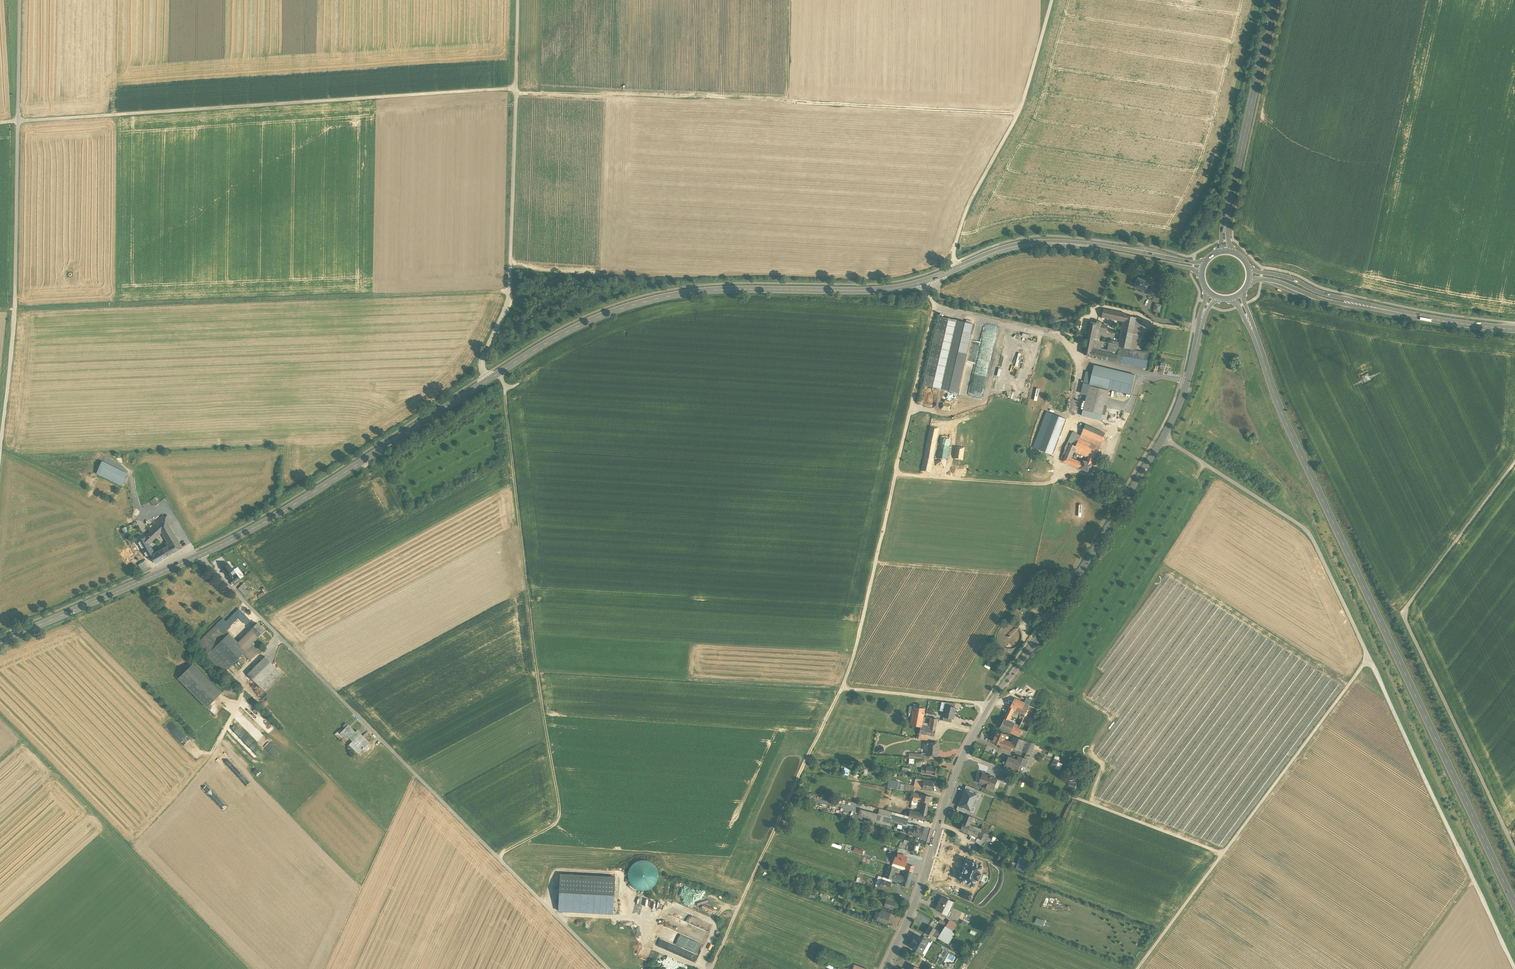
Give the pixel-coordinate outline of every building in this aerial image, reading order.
[(1152,283),(1138,278),(1137,280),(1136,280),(1134,285),(1135,285),(1135,287),(1149,292),(1149,291),(1151,292),(1153,288),(1151,288),(1152,283)] [(1125,314),(1104,309),(1102,315),(1124,320),(1125,314)] [(1136,318),(1126,315),(1126,314),(1125,314),(1124,320),(1124,324),(1134,326),(1136,318)] [(938,316),(922,385),(941,389),(957,321),(943,317),(938,316)] [(1101,322),(1095,321),(1095,323),(1091,322),(1088,337),(1094,338),(1095,330),(1099,331),(1101,324),(1101,322)] [(1108,326),(1101,324),(1099,331),(1101,331),(1106,332),(1108,326)] [(1124,324),(1122,329),(1122,332),(1133,334),(1134,326),(1124,324)] [(984,327),(982,338),(972,336),(970,350),(977,352),(976,362),(980,363),(980,364),(989,366),(996,329),(984,327)] [(1133,334),(1122,332),(1121,335),(1120,343),(1119,345),(1119,347),(1144,352),(1146,344),(1140,343),(1142,336),(1133,334)] [(1088,337),(1084,355),(1090,356),(1092,344),(1093,340),(1094,338),(1088,337)] [(1112,344),(1109,343),(1107,353),(1118,356),(1119,347),(1119,345),(1112,344)] [(1144,352),(1119,347),(1118,356),(1117,362),(1146,368),(1149,352),(1144,352)] [(1107,353),(1099,351),(1091,349),(1090,356),(1104,359),(1117,362),(1118,356),(1107,353)] [(1009,361),(1001,359),(995,381),(1002,383),(1009,361)] [(1135,375),(1094,365),(1089,384),(1130,394),(1135,375)] [(1109,389),(1089,385),(1089,386),(1083,410),(1102,415),(1109,389)] [(1082,415),(1101,419),(1102,415),(1083,410),(1082,415)] [(1039,448),(1052,414),(1047,412),(1034,446),(1039,448)] [(1066,419),(1052,414),(1039,448),(1052,454),(1066,419)] [(960,431),(968,431),(968,421),(960,421),(960,431)] [(930,424),(926,452),(930,453),(931,446),(935,446),(938,432),(936,432),(937,425),(930,424)] [(1105,433),(1085,424),(1081,435),(1080,437),(1099,447),(1105,433)] [(946,425),(945,447),(951,447),(951,437),(954,438),(955,426),(946,425)] [(1073,431),(1065,448),(1068,449),(1070,444),(1075,446),(1080,437),(1081,435),(1073,431)] [(1099,447),(1080,437),(1075,446),(1073,451),(1088,458),(1094,460),(1099,447)] [(1064,459),(1063,461),(1068,463),(1070,459),(1073,451),(1075,446),(1070,444),(1068,449),(1064,459)] [(1086,461),(1084,461),(1082,464),(1080,468),(1089,472),(1094,460),(1088,458),(1086,461)] [(1082,464),(1070,459),(1068,463),(1080,468),(1082,464)] [(128,475),(109,465),(106,473),(125,482),(128,475)] [(125,482),(106,473),(104,477),(123,486),(125,482)] [(153,505),(158,511),(163,506),(158,501),(153,505)] [(173,523),(168,515),(165,518),(163,520),(169,525),(173,523)] [(163,516),(154,525),(156,527),(163,520),(165,518),(163,516)] [(151,532),(148,535),(145,537),(149,544),(161,532),(162,532),(169,525),(163,520),(156,527),(154,525),(149,530),(151,532)] [(169,525),(162,532),(170,545),(174,553),(182,548),(169,525)] [(149,544),(145,537),(138,541),(148,558),(151,556),(153,554),(154,552),(149,544)] [(170,545),(163,549),(167,557),(174,553),(170,545)] [(163,549),(153,554),(151,556),(155,564),(167,557),(163,549)] [(228,563),(222,568),(224,570),(224,571),(231,579),(233,577),(230,572),(233,570),(228,563)] [(233,577),(231,579),(234,584),(240,579),(237,574),(233,577)] [(249,592),(245,588),(246,586),(244,584),(243,583),(238,588),(245,595),(249,592)] [(245,616),(239,609),(235,613),(239,617),(241,619),(245,616)] [(235,613),(229,619),(233,622),(239,617),(235,613)] [(250,621),(245,616),(241,619),(246,625),(250,621)] [(229,619),(211,637),(214,641),(233,622),(229,619)] [(264,630),(257,623),(251,629),(252,630),(258,636),(264,630)] [(252,630),(247,635),(253,641),(258,636),(252,630)] [(247,635),(236,645),(242,651),(251,643),(253,641),(247,635)] [(227,636),(212,651),(217,657),(233,642),(227,636)] [(236,645),(233,642),(217,657),(228,668),(244,653),(242,651),(236,645)] [(251,643),(242,651),(250,660),(259,651),(251,643)] [(283,674),(265,656),(247,674),(265,692),(283,674)] [(221,693),(193,665),(179,679),(207,707),(221,693)] [(1024,703),(1021,701),(1019,706),(1027,710),(1029,705),(1024,703)] [(1019,706),(1013,703),(1010,708),(1014,709),(1025,715),(1027,710),(1019,706)] [(946,706),(944,706),(943,710),(944,710),(942,716),(943,716),(952,718),(953,719),(955,708),(954,708),(946,706)] [(924,709),(913,707),(910,725),(920,727),(921,727),(924,709)] [(1007,721),(1004,720),(1001,727),(1013,733),(1016,726),(1007,721)] [(348,746),(357,755),(369,742),(357,730),(355,732),(348,725),(342,731),(345,734),(343,736),(346,740),(349,737),(353,741),(348,746)] [(248,748),(252,744),(234,726),(232,729),(234,731),(235,730),(241,737),(238,739),(243,745),(244,744),(248,748)] [(1019,727),(1016,726),(1013,733),(1020,737),(1021,734),(1023,730),(1019,727)] [(935,729),(930,728),(921,727),(920,727),(919,733),(928,735),(934,736),(935,729)] [(1002,738),(995,735),(992,742),(1001,746),(1001,747),(1011,751),(1012,748),(1013,748),(1015,744),(1012,743),(1004,740),(1005,739),(1002,738)] [(1026,741),(1014,737),(1012,743),(1015,744),(1013,748),(1021,751),(1026,741)] [(1035,744),(1029,742),(1025,753),(1030,755),(1035,744)] [(938,744),(925,743),(926,743),(926,747),(927,747),(927,753),(927,755),(930,755),(937,756),(938,744)] [(1014,759),(1009,757),(1005,765),(1011,767),(1012,766),(1019,769),(1020,766),(1023,758),(1019,757),(1018,757),(1017,760),(1014,759)] [(248,763),(245,766),(258,776),(260,773),(248,763)] [(938,768),(926,766),(926,769),(925,773),(937,775),(938,768)] [(164,771),(161,775),(171,784),(174,781),(164,771)] [(997,779),(985,775),(985,774),(985,773),(983,772),(982,773),(981,775),(982,776),(980,783),(984,785),(983,787),(990,789),(991,787),(994,788),(997,779)] [(1012,777),(1001,773),(999,780),(1009,784),(1012,777)] [(924,780),(916,779),(914,786),(915,786),(915,787),(922,788),(924,780)] [(899,781),(892,780),(891,785),(891,784),(891,788),(897,789),(898,783),(899,781)] [(933,782),(924,780),(922,788),(931,790),(933,782)] [(906,784),(898,783),(897,789),(905,791),(906,784)] [(914,786),(906,784),(905,791),(913,793),(914,789),(915,787),(915,786),(914,786)] [(966,790),(973,793),(974,789),(966,786),(962,795),(963,795),(966,790)] [(963,795),(962,798),(973,802),(975,798),(976,794),(975,794),(973,793),(966,790),(963,795)] [(930,796),(913,793),(912,800),(928,803),(930,796)] [(961,800),(959,807),(966,810),(970,811),(972,806),(973,802),(962,798),(961,800)] [(965,813),(966,810),(959,807),(961,800),(960,800),(956,809),(965,813)] [(923,806),(921,814),(910,811),(909,813),(908,816),(909,816),(925,820),(927,807),(923,806)] [(892,812),(880,809),(879,816),(878,819),(877,822),(889,825),(890,821),(892,812)] [(879,816),(860,810),(858,815),(871,819),(871,818),(878,819),(879,816)] [(904,815),(892,812),(890,821),(904,824),(906,825),(907,824),(909,816),(904,815)] [(966,815),(962,824),(967,826),(969,822),(969,821),(970,820),(971,817),(966,815)] [(967,826),(962,824),(960,830),(964,832),(966,833),(969,827),(967,826)] [(923,829),(919,828),(919,826),(915,825),(914,826),(913,830),(912,835),(921,837),(923,829)] [(983,827),(982,826),(981,829),(980,831),(984,833),(988,835),(989,831),(983,829),(983,827)] [(972,828),(969,827),(966,833),(972,835),(976,837),(979,831),(972,828)] [(980,831),(979,831),(976,837),(977,838),(981,840),(984,833),(980,831)] [(919,843),(911,841),(908,850),(908,851),(917,853),(919,843)] [(906,857),(897,854),(896,857),(895,857),(893,863),(904,866),(905,862),(904,862),(906,857)] [(654,859),(627,864),(632,891),(659,886),(654,859)] [(981,866),(966,860),(957,879),(973,886),(975,879),(978,880),(980,874),(978,873),(981,866)] [(894,872),(886,870),(885,874),(884,877),(892,880),(895,881),(897,875),(893,874),(894,872)] [(905,877),(897,875),(895,881),(902,883),(901,885),(907,887),(910,879),(905,877)] [(613,914),(615,880),(560,877),(559,911),(613,914)] [(891,883),(881,880),(878,887),(888,890),(891,883)] [(972,894),(963,890),(961,897),(969,900),(972,894)] [(885,903),(877,900),(877,899),(871,897),(870,902),(883,906),(885,903)] [(895,902),(889,900),(890,898),(887,897),(886,899),(885,903),(883,906),(883,907),(892,909),(895,902)] [(952,902),(941,897),(935,909),(946,915),(952,902)] [(880,913),(879,913),(876,920),(885,923),(888,916),(880,913)] [(1035,923),(1042,926),(1045,920),(1037,917),(1035,923)] [(956,924),(949,920),(945,926),(950,929),(952,931),(954,927),(956,925),(956,924)] [(935,929),(929,926),(925,933),(931,936),(932,935),(935,929)] [(945,926),(945,927),(941,933),(937,938),(948,944),(955,933),(950,929),(945,926)] [(941,933),(935,929),(932,935),(937,938),(941,933)] [(666,935),(666,934),(661,932),(658,937),(666,941),(668,937),(666,935)] [(923,938),(915,934),(914,938),(913,940),(925,947),(928,942),(928,941),(923,938)] [(925,947),(913,940),(911,943),(909,946),(916,950),(921,953),(922,953),(925,947)]
